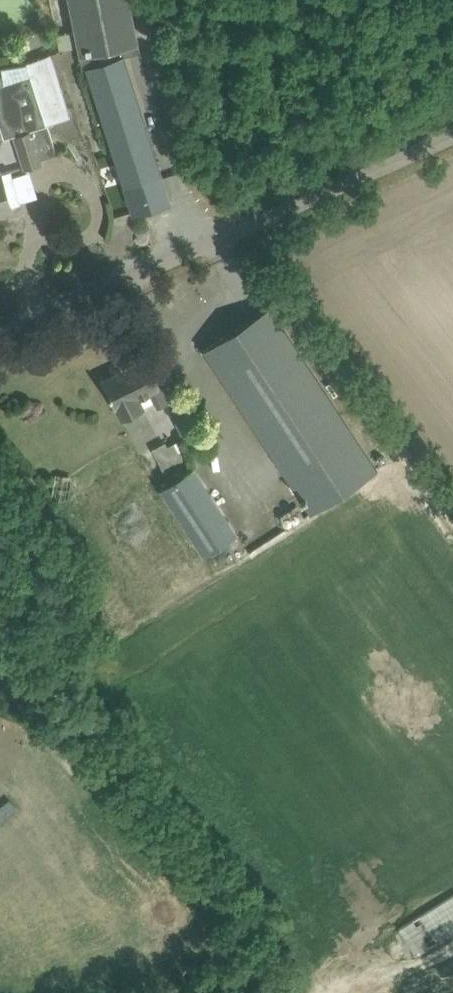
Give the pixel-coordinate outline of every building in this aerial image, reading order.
[(59,48),(78,45),(82,67),(86,66),(133,215),(171,203),(124,54),(140,51),(130,0),(50,0),(59,48)] [(32,58),(26,61),(0,65),(0,126),(4,138),(13,134),(23,168),(43,162),(41,159),(57,154),(48,123),(70,116),(51,52),(32,58)] [(13,209),(12,206),(21,202),(11,170),(1,173),(0,169),(0,213),(13,209)] [(203,349),(214,366),(310,511),(377,467),(270,305),(203,349)] [(103,379),(111,397),(116,406),(122,417),(143,406),(138,396),(148,391),(156,407),(167,401),(146,358),(138,362),(136,357),(122,364),(125,369),(103,379)] [(170,409),(185,437),(200,430),(186,401),(170,409)] [(144,452),(156,476),(190,459),(180,439),(168,445),(166,441),(144,452)] [(64,502),(113,575),(83,595),(110,636),(201,581),(195,572),(174,574),(145,592),(109,532),(144,511),(155,530),(164,525),(184,557),(204,553),(238,531),(195,464),(159,487),(137,453),(64,502)] [(293,508),(280,511),(283,524),(296,521),(293,508)] [(399,928),(417,955),(452,933),(452,894),(399,928)]
